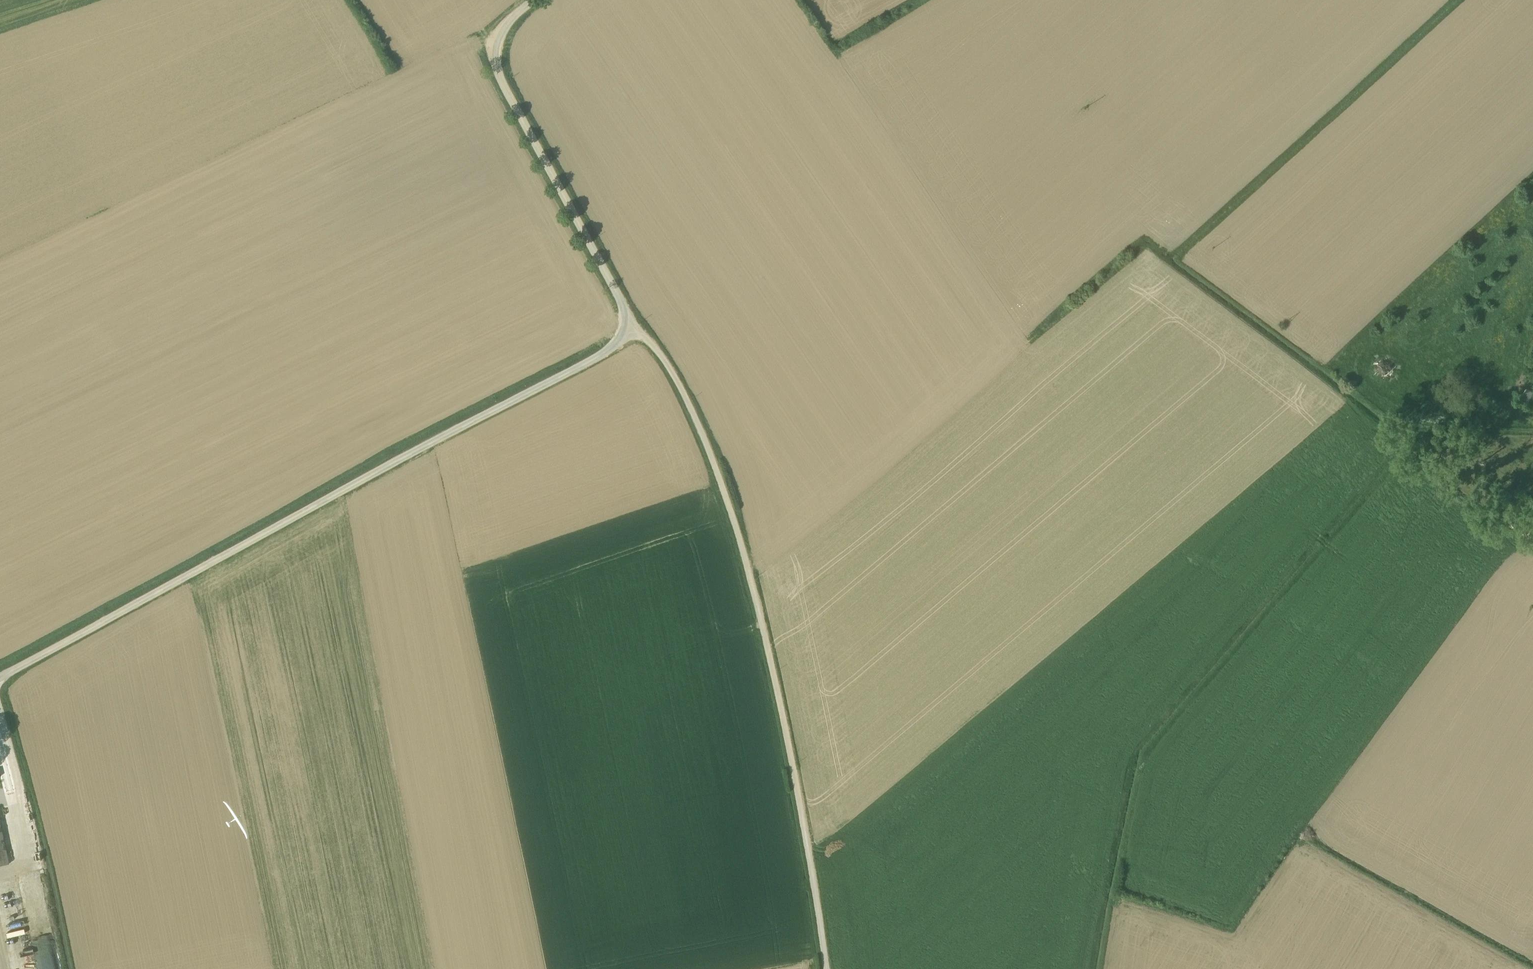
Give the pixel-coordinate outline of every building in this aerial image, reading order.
[(1521,399),(1527,403),(1532,393),(1532,392),(1527,389),(1521,399)] [(0,850),(0,865),(9,864),(6,849),(0,850)]
